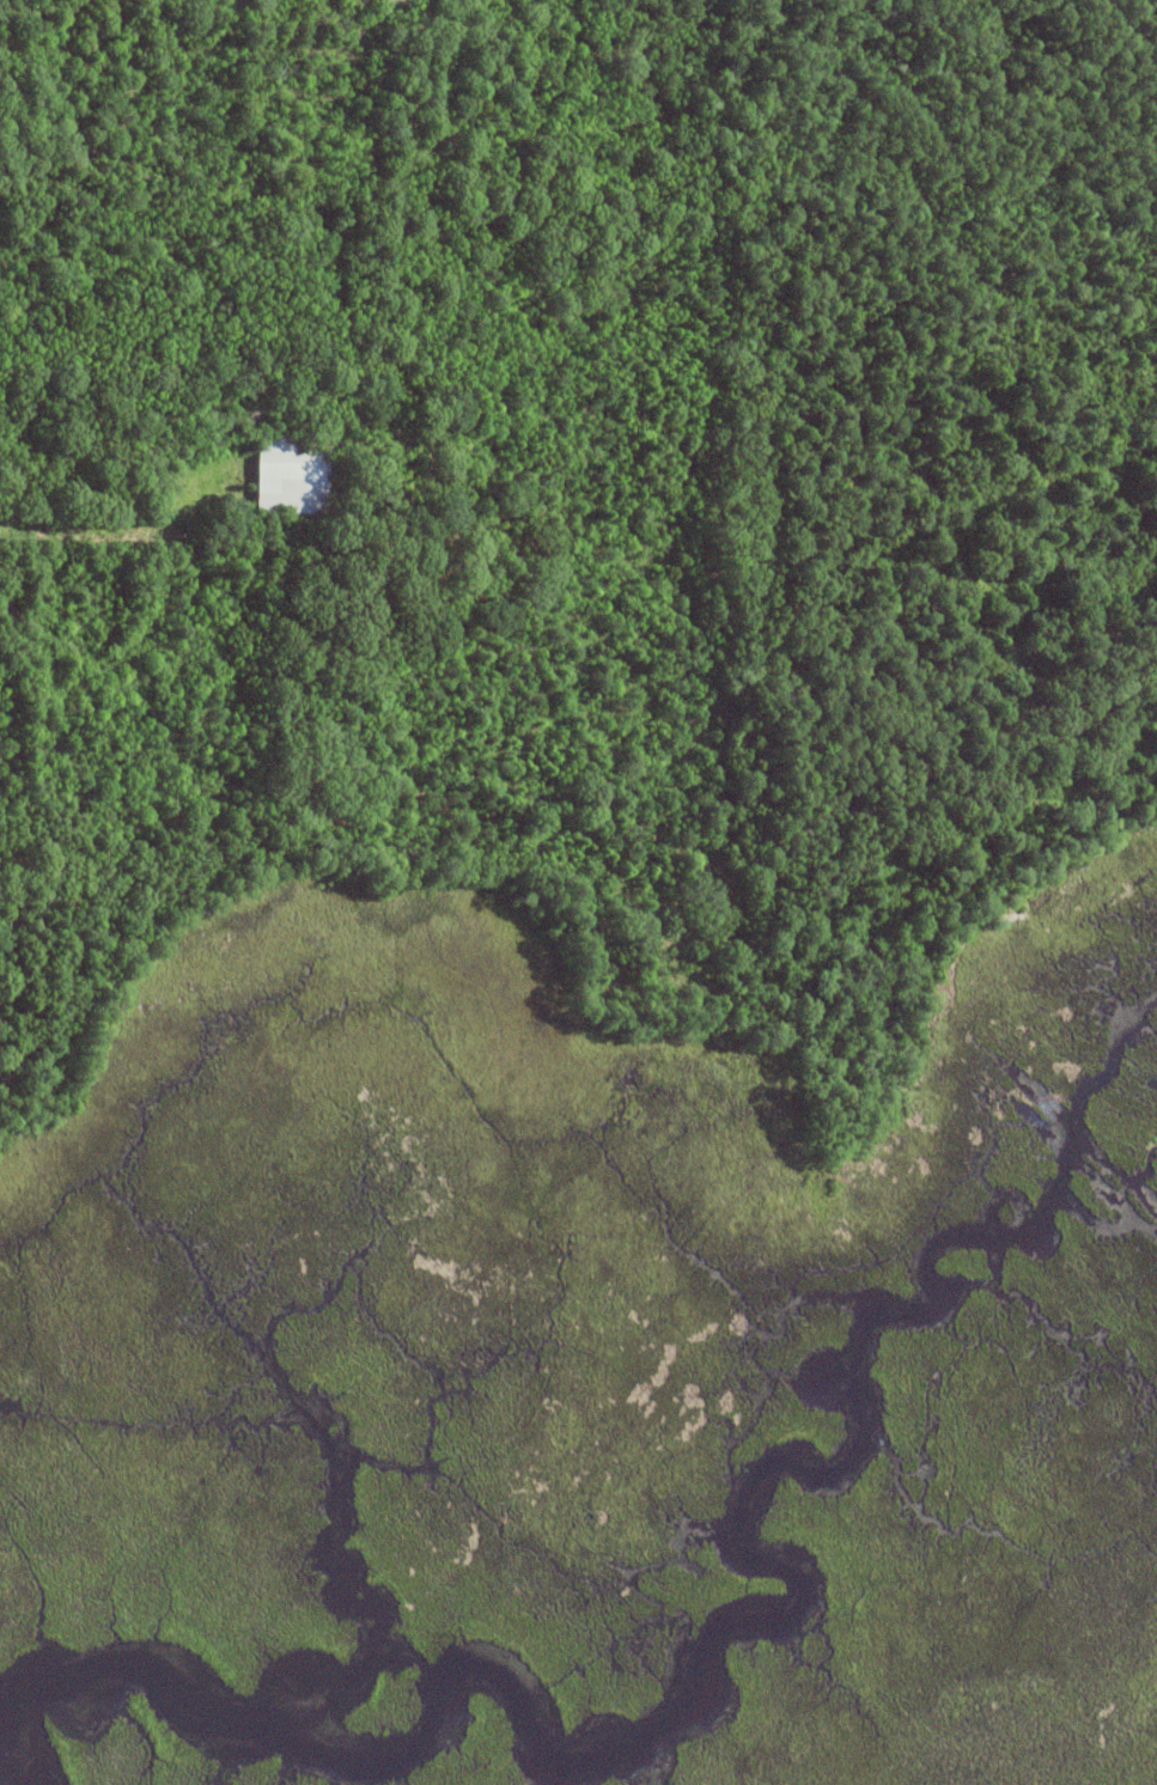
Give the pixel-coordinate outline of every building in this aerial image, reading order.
[(256,514),(257,433),(293,434),(293,443),(328,444),(327,516),(256,514)]
